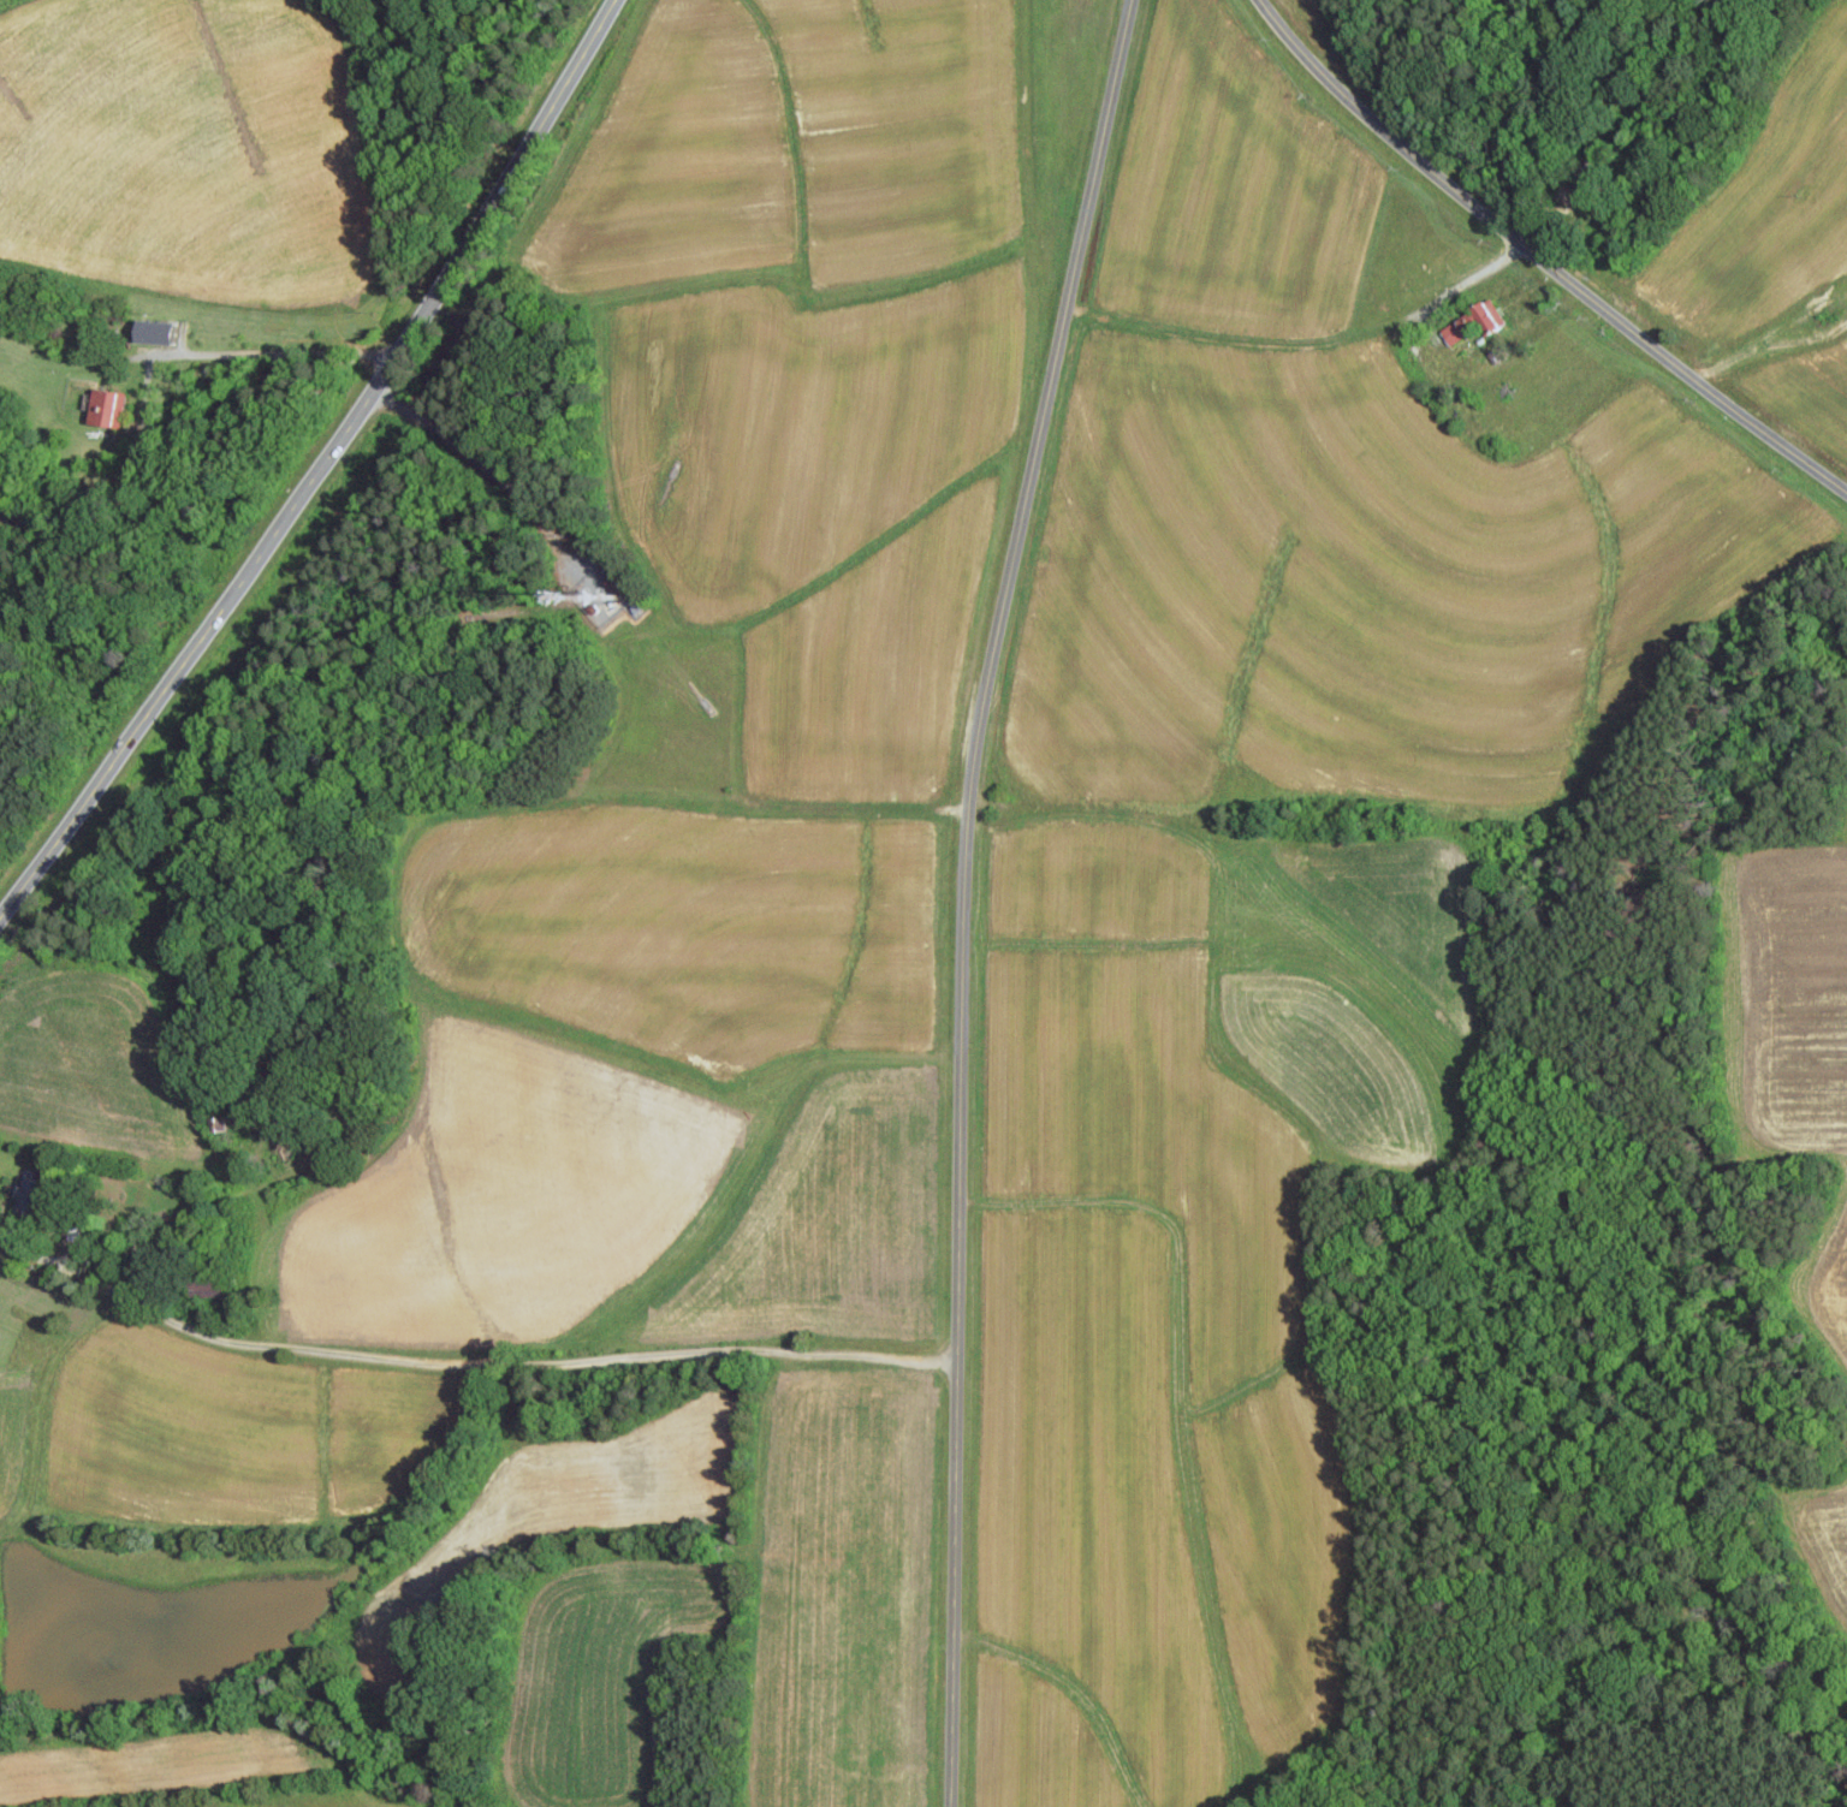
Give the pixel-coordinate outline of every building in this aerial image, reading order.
[(1501,323),(1488,295),(1465,306),(1478,334),(1501,323)] [(1437,329),(1447,344),(1469,331),(1459,316),(1437,329)] [(187,320),(150,319),(149,342),(186,343),(187,320)] [(133,391),(100,387),(96,422),(128,426),(133,391)] [(44,1214),(55,1178),(31,1171),(23,1194),(31,1197),(27,1209),(44,1214)]
